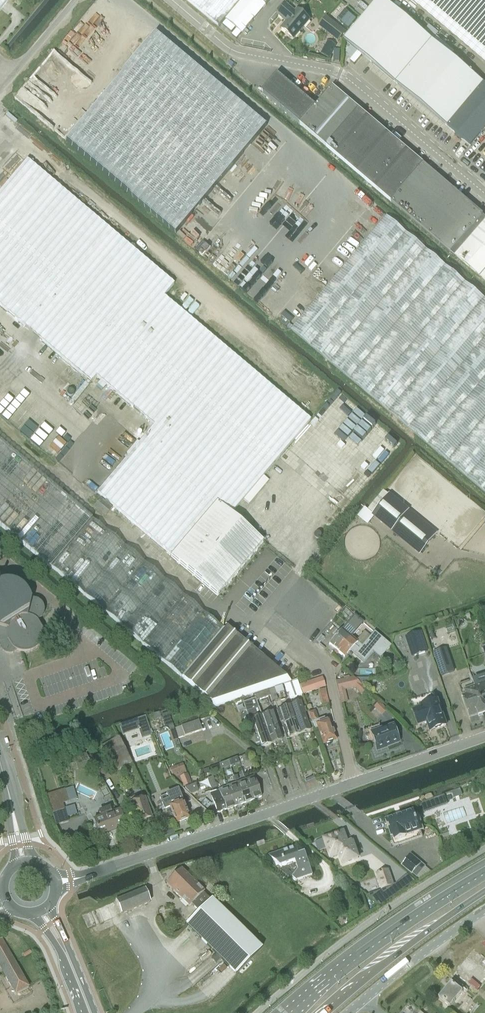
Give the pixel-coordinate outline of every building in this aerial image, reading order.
[(226,19),(242,0),(187,0),(219,27),(226,19)] [(226,19),(243,32),(265,5),(260,0),(242,0),(226,19)] [(484,129),(484,85),(384,0),(377,0),(344,40),(470,146),(484,129)] [(484,62),(484,0),(411,0),(484,62)] [(281,28),(293,39),(310,20),(297,9),(295,12),(287,5),(278,15),(283,19),(284,18),(287,21),(281,28)] [(345,10),(337,19),(349,29),(356,20),(345,10)] [(330,32),(328,34),(338,42),(346,32),(326,17),(320,25),(330,32)] [(226,20),(222,25),(232,32),(236,28),(226,20)] [(237,29),(232,35),(237,38),(241,33),(237,29)] [(156,32),(64,141),(176,235),(267,126),(156,32)] [(328,41),(321,54),(329,58),(336,46),(328,41)] [(351,46),(346,52),(349,55),(348,56),(351,59),(357,52),(351,46)] [(351,59),(350,61),(354,64),(358,60),(362,55),(357,52),(351,59)] [(300,124),(316,105),(279,74),(263,92),(300,124)] [(301,124),(327,147),(359,108),(332,85),(301,124)] [(424,163),(359,108),(327,147),(392,202),(424,163)] [(171,557),(217,503),(231,515),(311,421),(164,297),(174,285),(27,160),(0,193),(0,306),(91,383),(96,377),(154,426),(98,493),(171,557)] [(392,202),(451,253),(454,250),(457,253),(484,220),(484,218),(482,216),(484,214),(424,163),(392,202)] [(427,249),(387,216),(377,228),(292,330),(484,493),(484,299),(427,249)] [(457,253),(455,256),(484,281),(484,220),(457,253)] [(0,441),(0,525),(51,568),(52,568),(182,679),(224,630),(93,520),(91,518),(0,441)] [(324,441),(298,471),(314,485),(340,454),(324,441)] [(367,511),(419,554),(437,533),(390,493),(388,495),(384,491),(367,511)] [(102,498),(95,506),(105,515),(113,507),(102,498)] [(263,542),(231,515),(217,503),(171,557),(217,596),(263,542)] [(1,642),(2,642),(3,642),(3,641),(4,641),(5,641),(6,640),(7,639),(12,648),(13,648),(13,649),(14,649),(15,650),(16,650),(17,651),(18,651),(19,652),(20,652),(21,652),(22,652),(23,652),(24,652),(25,652),(26,652),(27,652),(28,652),(29,652),(30,652),(31,651),(32,651),(33,650),(34,650),(35,649),(35,648),(36,648),(37,647),(38,646),(39,645),(39,644),(40,644),(40,643),(41,642),(41,641),(41,640),(42,639),(42,638),(42,637),(42,636),(42,635),(42,634),(42,633),(42,632),(42,631),(42,630),(42,629),(37,623),(36,621),(37,620),(38,620),(39,619),(40,618),(41,617),(42,616),(42,615),(43,614),(43,613),(43,612),(43,611),(43,610),(43,609),(43,608),(43,607),(43,606),(42,606),(42,605),(41,604),(41,603),(40,603),(40,602),(39,602),(39,601),(38,601),(37,601),(37,600),(36,600),(35,600),(34,600),(33,600),(32,600),(31,600),(31,599),(30,598),(30,597),(29,596),(29,595),(28,594),(28,593),(27,592),(26,591),(25,590),(24,589),(24,588),(23,588),(22,587),(21,587),(20,586),(19,585),(18,585),(17,584),(16,584),(15,584),(14,583),(13,583),(12,583),(11,583),(10,583),(9,582),(8,582),(7,582),(6,582),(5,583),(3,583),(2,583),(1,583),(0,583),(0,584),(0,642),(1,642)] [(342,628),(329,644),(336,650),(345,640),(347,642),(351,636),(362,623),(353,615),(342,628)] [(224,630),(182,679),(217,708),(291,682),(227,628),(224,630)] [(427,651),(421,632),(406,637),(413,656),(427,651)] [(345,640),(336,650),(345,657),(356,643),(358,642),(351,636),(347,642),(345,640)] [(454,672),(449,654),(435,659),(441,676),(454,672)] [(484,714),(484,676),(473,680),(484,714)] [(303,694),(325,687),(322,677),(300,685),(303,694)] [(350,678),(335,681),(336,685),(339,696),(341,704),(347,703),(344,691),(352,689),(350,678)] [(473,680),(459,685),(470,717),(478,714),(479,716),(484,714),(473,680)] [(285,697),(281,686),(268,690),(270,696),(272,702),(278,700),(277,700),(285,697)] [(292,698),(302,694),(300,688),(289,692),(292,698)] [(268,690),(254,695),(255,699),(256,700),(270,696),(268,690)] [(289,705),(295,720),(300,734),(310,731),(300,701),(289,705)] [(427,721),(431,730),(446,725),(437,701),(421,706),(422,709),(414,712),(419,725),(427,721)] [(246,715),(257,710),(254,702),(243,706),(246,715)] [(295,720),(289,705),(280,709),(285,723),(295,720)] [(267,729),(277,726),(272,711),(262,715),(267,729)] [(318,721),(316,715),(315,711),(309,713),(312,724),(318,721)] [(256,733),(267,729),(262,715),(251,719),(256,733)] [(180,725),(181,727),(184,735),(201,729),(198,719),(180,725)] [(295,720),(285,723),(286,726),(282,727),(286,739),(300,734),(295,720)] [(316,725),(317,729),(323,744),(335,740),(328,720),(324,722),(316,725)] [(277,726),(267,729),(272,744),(283,740),(277,726)] [(376,750),(399,742),(393,726),(370,734),(376,750)] [(174,729),(178,739),(184,737),(184,735),(181,727),(174,729)] [(267,729),(256,733),(261,748),(272,744),(267,729)] [(113,771),(131,762),(117,737),(100,747),(113,771)] [(182,764),(170,768),(173,779),(179,777),(183,787),(190,784),(182,764)] [(254,777),(245,780),(252,800),(261,797),(254,777)] [(252,800),(245,780),(237,783),(244,803),(252,800)] [(244,803),(237,783),(227,787),(234,807),(244,803)] [(234,807),(227,787),(219,790),(220,793),(226,810),(234,807)] [(462,789),(451,793),(454,801),(465,797),(462,789)] [(226,810),(220,793),(211,796),(217,813),(226,810)] [(137,823),(152,817),(143,794),(128,800),(137,823)] [(179,795),(160,803),(164,810),(171,807),(177,822),(189,817),(182,802),(179,795)] [(444,795),(421,803),(424,812),(430,810),(431,811),(448,805),(444,795)] [(119,810),(110,814),(110,809),(108,808),(100,811),(99,813),(102,817),(93,820),(99,836),(124,826),(119,810)] [(52,817),(60,825),(66,820),(59,811),(52,817)] [(415,815),(414,811),(385,821),(394,846),(423,836),(421,831),(424,830),(419,814),(415,815)] [(162,830),(165,837),(174,834),(172,827),(162,830)] [(325,836),(332,855),(333,859),(338,857),(341,866),(361,859),(360,855),(354,839),(349,841),(344,829),(325,836)] [(300,854),(297,846),(288,849),(287,848),(283,849),(280,851),(280,852),(271,855),(282,865),(297,860),(300,869),(294,875),(298,879),(314,873),(307,855),(304,856),(303,853),(300,854)] [(421,863),(410,854),(401,865),(412,874),(421,863)] [(421,863),(412,874),(417,877),(425,867),(421,863)] [(193,904),(200,911),(211,900),(204,893),(206,891),(183,869),(168,884),(190,907),(193,904)] [(395,885),(389,869),(375,874),(381,890),(395,885)] [(116,901),(122,915),(151,903),(145,889),(116,901)] [(213,898),(211,900),(200,911),(187,924),(237,974),(263,948),(213,898)] [(23,990),(29,987),(2,939),(0,940),(0,966),(16,994),(23,990)] [(484,983),(484,958),(474,949),(453,975),(476,994),(484,983)] [(450,1007),(463,991),(452,982),(439,998),(450,1007)]
